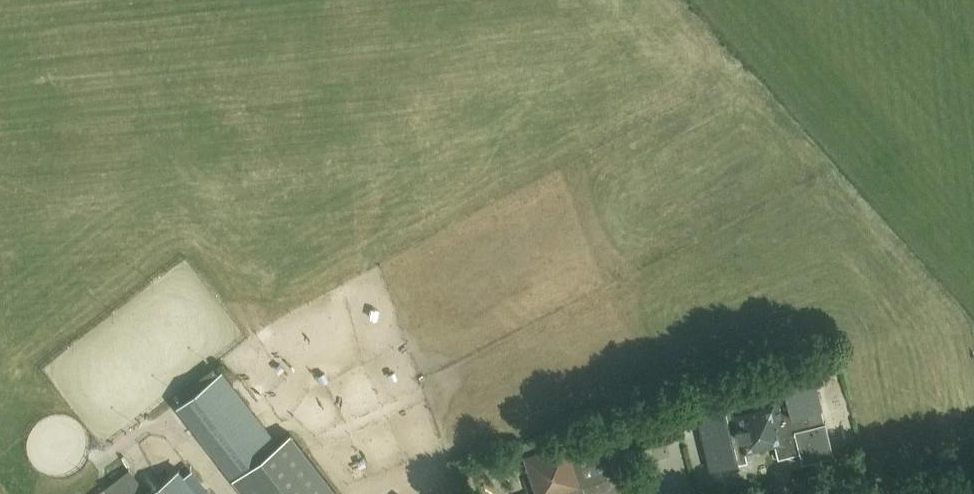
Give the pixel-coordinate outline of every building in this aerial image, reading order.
[(723,401),(724,406),(696,413),(710,470),(725,467),(727,476),(733,479),(746,476),(750,470),(745,451),(775,444),(778,459),(801,454),(803,463),(834,455),(826,423),(825,423),(822,409),(813,370),(782,378),(784,386),(723,401)] [(222,371),(177,406),(233,478),(233,479),(232,479),(244,493),(337,493),(290,433),(277,443),(222,371)] [(538,493),(622,493),(609,454),(618,451),(610,427),(565,442),(525,456),(538,493)] [(179,470),(148,493),(197,493),(179,470)] [(141,493),(125,479),(112,493),(114,493),(141,493)]
